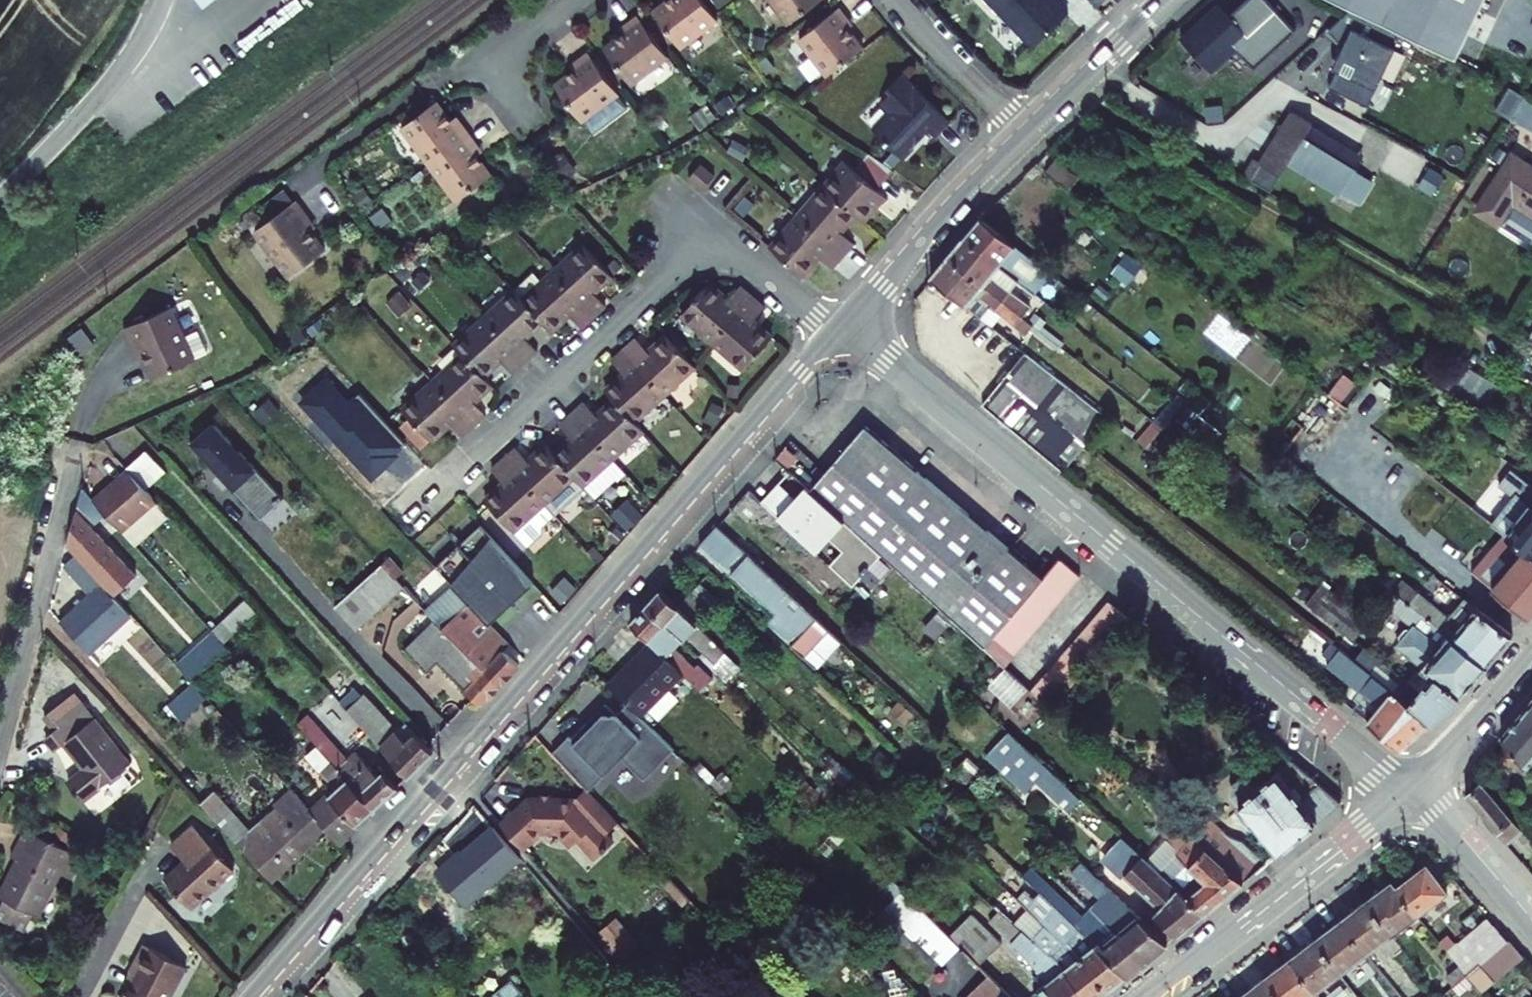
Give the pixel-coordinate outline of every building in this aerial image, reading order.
[(702,0),(672,0),(654,13),(680,48),(717,19),(702,0)] [(790,24),(821,0),(772,0),(790,24)] [(1034,46),(1069,12),(1057,0),(989,0),(1034,46)] [(1180,38),(1209,72),(1235,49),(1252,69),(1294,32),(1266,0),(1246,0),(1228,16),(1218,4),(1180,38)] [(1351,10),(1456,60),(1484,0),(1330,0),(1351,10)] [(828,75),(863,48),(844,23),(848,20),(838,8),(798,40),(828,75)] [(1392,47),(1399,34),(1351,10),(1328,31),(1340,43),(1344,45),(1333,69),(1337,71),(1329,88),(1368,107),(1396,50),(1392,47)] [(667,55),(638,15),(625,24),(629,30),(606,48),(631,82),(667,55)] [(617,94),(588,54),(575,64),(579,69),(556,87),(581,121),(617,94)] [(950,121),(902,75),(889,88),(892,91),(882,102),(891,111),(873,129),(903,158),(915,145),(912,142),(920,134),(923,137),(929,131),(935,136),(950,121)] [(1485,112),(1502,121),(1517,97),(1497,87),(1485,112)] [(1517,97),(1502,121),(1531,135),(1531,104),(1517,97)] [(402,127),(428,163),(469,133),(460,120),(454,124),(441,108),(435,101),(402,127)] [(1368,187),(1348,176),(1294,145),(1299,136),(1303,131),(1279,117),(1248,170),(1242,167),(1233,183),(1263,200),(1281,169),(1354,211),(1368,187)] [(479,147),(469,133),(428,163),(457,199),(491,174),(473,151),(479,147)] [(1353,167),(1299,136),(1294,145),(1348,176),(1352,170),(1353,167)] [(857,214),(864,220),(886,196),(878,189),(894,170),(869,153),(855,169),(845,162),(824,185),(857,214)] [(1475,210),(1496,226),(1512,204),(1531,218),(1531,167),(1514,154),(1475,210)] [(700,164),(688,178),(702,190),(714,175),(700,164)] [(857,214),(824,185),(799,217),(843,255),(854,244),(841,231),(857,214)] [(271,217),(251,232),(260,245),(280,230),(271,217)] [(799,217),(770,247),(803,275),(819,256),(832,267),(843,255),(799,217)] [(1051,272),(981,218),(965,238),(1020,282),(1035,292),(1051,272)] [(277,303),(313,277),(294,253),(299,250),(282,228),(280,230),(260,245),(242,258),(277,303)] [(1020,282),(965,238),(949,257),(1023,317),(1030,308),(1011,292),(1020,282)] [(583,245),(552,273),(593,317),(605,306),(594,293),(612,275),(583,245)] [(949,257),(932,277),(983,318),(990,307),(1014,326),(1023,317),(949,257)] [(533,275),(514,292),(543,322),(552,331),(569,316),(581,328),(593,317),(552,273),(542,283),(533,275)] [(712,342),(752,297),(738,285),(726,298),(709,283),(682,315),(712,342)] [(485,319),(525,362),(537,351),(526,339),(543,322),(514,292),(485,319)] [(752,297),(712,342),(744,369),(772,337),(753,320),(764,309),(752,297)] [(455,346),(463,355),(484,378),(501,362),(513,374),(525,362),(485,319),(455,346)] [(187,376),(165,323),(118,343),(128,368),(134,366),(146,394),(187,376)] [(694,364),(667,335),(649,352),(636,339),(624,350),(665,394),(696,365),(694,364)] [(665,394),(624,350),(612,361),(623,374),(606,390),(614,400),(635,422),(665,394)] [(474,403),(492,387),(484,378),(463,355),(432,383),(473,428),(486,416),(474,403)] [(1108,419),(1025,355),(1004,380),(1086,445),(1108,419)] [(1458,362),(1442,387),(1486,416),(1502,390),(1458,362)] [(1356,383),(1343,375),(1329,394),(1340,402),(1356,383)] [(369,479),(404,446),(357,397),(353,400),(331,377),(300,406),(369,479)] [(1086,445),(1004,380),(983,405),(1064,472),(1086,445)] [(450,426),(461,438),(473,428),(432,383),(403,411),(410,419),(430,441),(432,443),(450,426)] [(613,459),(643,431),(635,422),(614,400),(597,416),(585,404),(572,415),(613,459)] [(1145,447),(1177,410),(1169,403),(1137,439),(1145,447)] [(584,486),(613,459),(572,415),(561,426),(572,438),(554,454),(584,486)] [(261,518),(283,497),(215,424),(193,444),(261,518)] [(810,491),(880,553),(985,648),(994,638),(1002,628),(1011,618),(1019,608),(1027,599),(1036,589),(1044,579),(865,426),(810,491)] [(528,462),(517,449),(504,460),(554,514),(584,486),(554,454),(546,445),(528,462)] [(146,451),(126,469),(145,489),(165,471),(146,451)] [(541,526),(554,514),(504,460),(492,472),(504,484),(486,501),(527,546),(541,534),(541,526)] [(126,469),(94,499),(107,513),(123,532),(155,500),(145,489),(126,469)] [(1493,524),(1498,528),(1523,548),(1531,555),(1531,486),(1511,469),(1498,485),(1515,497),(1493,524)] [(94,499),(83,487),(78,504),(95,523),(107,513),(94,499)] [(796,498),(778,517),(817,552),(829,539),(843,551),(834,560),(856,580),(862,574),(864,576),(870,570),(867,567),(880,553),(810,491),(806,487),(796,498)] [(136,575),(77,511),(68,544),(115,595),(136,575)] [(491,624),(535,583),(481,525),(436,567),(453,585),(491,624)] [(841,640),(717,525),(699,544),(774,612),(766,621),(791,643),(789,645),(814,668),(841,640)] [(1530,616),(1531,614),(1531,555),(1523,548),(1492,586),(1530,616)] [(61,621),(90,654),(132,615),(76,554),(65,565),(91,593),(61,621)] [(334,607),(356,630),(403,587),(396,578),(403,571),(390,557),(334,607)] [(1080,576),(1061,559),(1053,569),(1072,586),(1080,576)] [(1044,579),(1063,596),(1072,586),(1053,569),(1044,579)] [(1055,605),(1063,596),(1044,579),(1036,589),(1055,605)] [(1390,592),(1486,665),(1512,635),(1460,596),(1446,614),(1400,579),(1390,592)] [(691,591),(713,611),(721,602),(700,582),(691,591)] [(491,624),(453,585),(425,610),(435,621),(500,684),(519,664),(504,649),(510,644),(491,624)] [(1368,623),(1320,585),(1306,602),(1326,618),(1354,641),(1368,623)] [(1055,605),(1036,589),(1027,599),(1047,615),(1055,605)] [(677,606),(661,590),(647,605),(684,641),(689,636),(703,650),(717,663),(726,653),(698,626),(677,606)] [(698,626),(713,611),(691,591),(677,606),(698,626)] [(1486,665),(1390,592),(1382,603),(1412,626),(1396,647),(1421,668),(1409,684),(1422,694),(1427,689),(1448,707),(1460,695),(1486,665)] [(1027,599),(1019,608),(1039,625),(1047,615),(1027,599)] [(225,642),(258,612),(247,600),(214,631),(216,633),(225,642)] [(1131,619),(1109,600),(1100,611),(1122,629),(1131,619)] [(684,641),(647,605),(631,623),(651,642),(683,673),(701,691),(712,680),(697,664),(695,667),(676,649),(684,641)] [(1039,625),(1019,608),(1011,618),(1030,635),(1039,625)] [(1100,611),(1091,621),(1113,640),(1122,629),(1100,611)] [(1011,618),(1002,628),(1022,645),(1030,635),(1011,618)] [(435,621),(404,649),(427,672),(438,662),(481,704),(500,684),(435,621)] [(1113,640),(1091,621),(1082,631),(1105,650),(1113,640)] [(1002,628),(994,638),(1014,655),(1022,645),(1002,628)] [(1105,650),(1082,631),(1073,642),(1095,661),(1105,650)] [(216,633),(179,666),(193,681),(230,647),(225,642),(216,633)] [(985,648),(1004,667),(1014,655),(994,638),(985,648)] [(627,703),(641,716),(683,673),(651,642),(609,684),(627,703)] [(1073,642),(1065,652),(1087,671),(1095,661),(1073,642)] [(1339,649),(1327,664),(1362,694),(1380,708),(1371,719),(1367,723),(1400,750),(1431,723),(1412,707),(1339,649)] [(699,655),(712,667),(717,663),(703,650),(699,655)] [(1087,671),(1065,652),(1056,662),(1078,680),(1087,671)] [(726,681),(740,667),(726,653),(717,663),(712,667),(726,681)] [(1056,662),(1048,672),(1069,690),(1078,680),(1056,662)] [(1048,672),(1039,682),(1061,701),(1069,690),(1048,672)] [(1031,692),(1052,711),(1061,701),(1039,682),(1031,692)] [(194,683),(170,706),(183,720),(208,698),(194,683)] [(1427,689),(1422,694),(1412,707),(1431,723),(1448,707),(1427,689)] [(407,741),(398,732),(363,695),(348,709),(409,775),(433,751),(416,732),(407,741)] [(1502,736),(1509,745),(1498,754),(1509,768),(1520,759),(1525,765),(1531,760),(1531,700),(1502,736)] [(641,716),(627,703),(617,714),(606,703),(572,737),(570,735),(552,752),(587,788),(588,790),(621,757),(643,780),(674,749),(641,716)] [(63,798),(76,818),(127,788),(80,709),(49,728),(58,744),(47,750),(55,765),(67,758),(83,787),(63,798)] [(340,769),(376,808),(399,786),(384,770),(379,775),(356,751),(347,760),(307,714),(298,723),(318,744),(340,769)] [(416,732),(408,723),(398,732),(407,741),(416,732)] [(1008,731),(985,755),(1026,793),(1036,782),(1069,811),(1081,798),(1008,731)] [(337,789),(312,812),(329,831),(339,842),(376,808),(340,769),(318,744),(306,756),(337,789)] [(967,757),(954,771),(966,782),(979,768),(967,757)] [(1232,795),(1241,806),(1236,810),(1242,819),(1251,828),(1256,824),(1280,853),(1342,801),(1293,760),(1259,788),(1252,779),(1241,778),(1233,785),(1232,795)] [(837,793),(854,777),(839,762),(827,773),(824,769),(819,775),(823,779),(837,793)] [(1474,790),(1483,782),(1475,771),(1471,789),(1474,790)] [(1529,838),(1483,782),(1474,790),(1467,796),(1507,845),(1517,836),(1523,843),(1529,838)] [(588,790),(587,788),(571,802),(562,802),(562,800),(553,800),(553,795),(539,795),(539,800),(529,800),(502,824),(522,848),(541,830),(559,830),(572,844),(578,839),(595,858),(612,843),(605,835),(618,822),(588,790)] [(271,876),(314,838),(317,842),(329,831),(312,812),(290,789),(273,805),(275,807),(249,831),(213,791),(201,802),(247,853),(249,852),(271,876)] [(1187,832),(1244,883),(1266,864),(1242,842),(1228,837),(1205,813),(1187,832)] [(1206,914),(1244,883),(1187,832),(1175,821),(1167,830),(1163,835),(1179,851),(1160,872),(1206,914)] [(166,878),(192,907),(234,869),(194,825),(171,845),(186,861),(166,878)] [(434,874),(464,908),(520,860),(490,826),(434,874)] [(1160,872),(1122,836),(1104,856),(1104,863),(1114,871),(1121,872),(1155,905),(1141,919),(1168,944),(1206,914),(1160,872)] [(1,936),(32,947),(39,930),(43,931),(59,886),(71,890),(80,866),(21,846),(12,875),(19,878),(5,917),(8,918),(1,936)] [(1102,921),(1146,962),(1168,944),(1141,919),(1080,862),(1071,872),(1100,899),(1091,909),(1102,921)] [(1429,864),(1399,888),(1420,915),(1450,892),(1429,864)] [(1129,976),(1146,962),(1102,921),(1091,909),(1083,918),(1030,867),(1022,874),(1041,893),(1129,976)] [(883,890),(893,900),(903,890),(893,880),(883,890)] [(1368,902),(1393,935),(1420,915),(1399,888),(1394,882),(1368,902)] [(887,907),(943,963),(960,946),(950,936),(903,890),(893,900),(887,907)] [(1109,991),(1129,976),(1041,893),(1034,900),(1025,891),(1017,899),(1028,909),(1064,943),(1068,940),(1109,991)] [(1367,954),(1393,935),(1368,902),(1343,921),(1367,954)] [(1087,996),(1102,996),(1109,991),(1068,940),(1064,943),(1028,909),(1013,924),(1021,931),(1033,939),(1050,954),(1066,970),(1087,996)] [(998,911),(990,920),(1012,941),(1048,983),(1034,993),(1036,996),(1087,996),(1066,970),(1050,954),(1033,939),(1021,931),(1013,924),(998,911)] [(979,964),(1001,943),(972,914),(950,936),(960,946),(979,964)] [(595,934),(613,954),(634,937),(616,917),(595,934)] [(1341,974),(1367,954),(1343,921),(1317,941),(1341,974)] [(1448,950),(1481,992),(1494,981),(1494,979),(1523,955),(1509,940),(1508,940),(1495,925),(1470,945),(1464,950),(1457,942),(1448,950)] [(1315,994),(1341,974),(1317,941),(1290,960),(1315,994)] [(190,975),(149,953),(135,981),(140,984),(133,996),(178,996),(190,975)] [(1315,994),(1290,960),(1265,979),(1279,996),(1318,996),(1315,994)] [(966,996),(1012,996),(989,974),(966,996)] [(1265,979),(1241,996),(1279,996),(1265,979)] [(512,982),(495,996),(496,996),(523,996),(512,982)]
